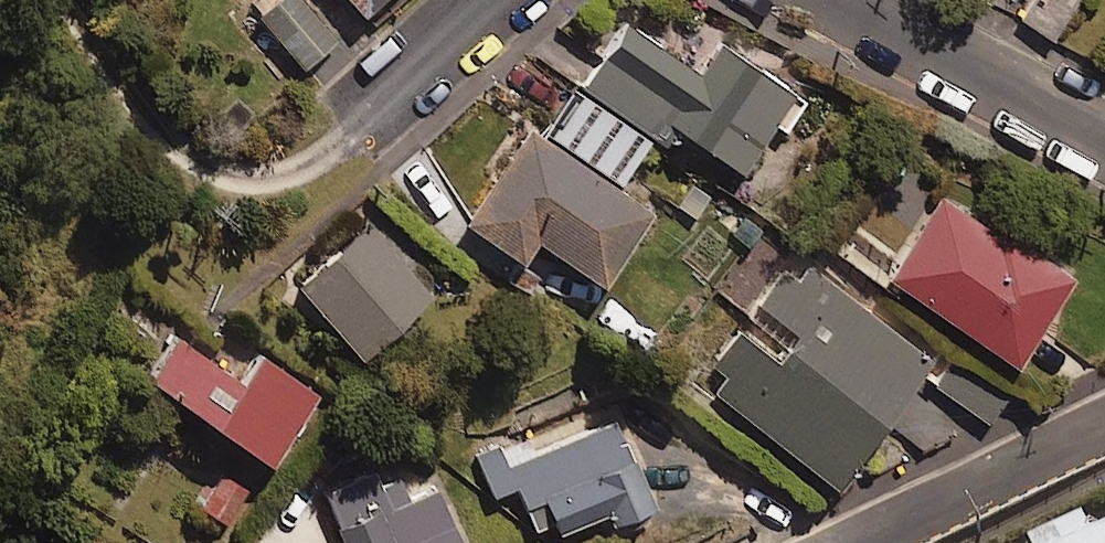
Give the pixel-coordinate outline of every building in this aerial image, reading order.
[(261,61),(283,86),(332,42),(295,0),(292,0),(261,27),(278,46),(261,61)] [(360,14),(375,0),(347,0),(360,14)] [(613,183),(649,133),(663,143),(674,127),(735,170),(789,94),(719,44),(697,75),(624,24),(545,135),(613,183)] [(647,212),(528,127),(462,220),(517,259),(532,238),(596,283),(647,212)] [(1067,281),(941,196),(885,279),(1011,364),(1067,281)] [(439,283),(376,210),(291,283),(355,357),(439,283)] [(926,363),(804,265),(765,314),(794,336),(773,363),(736,334),(698,381),(829,485),(926,363)] [(235,378),(172,333),(141,377),(264,464),(313,395),(253,353),(235,378)] [(1002,400),(950,363),(935,385),(986,422),(1002,400)] [(472,446),(494,497),(513,489),(535,542),(598,515),(602,522),(648,503),(602,392),(472,446)] [(400,474),(371,486),(368,477),(316,499),(335,542),(458,542),(434,486),(409,497),(400,474)] [(1080,513),(1025,537),(1028,542),(1104,542),(1104,523),(1088,531),(1080,513)]
